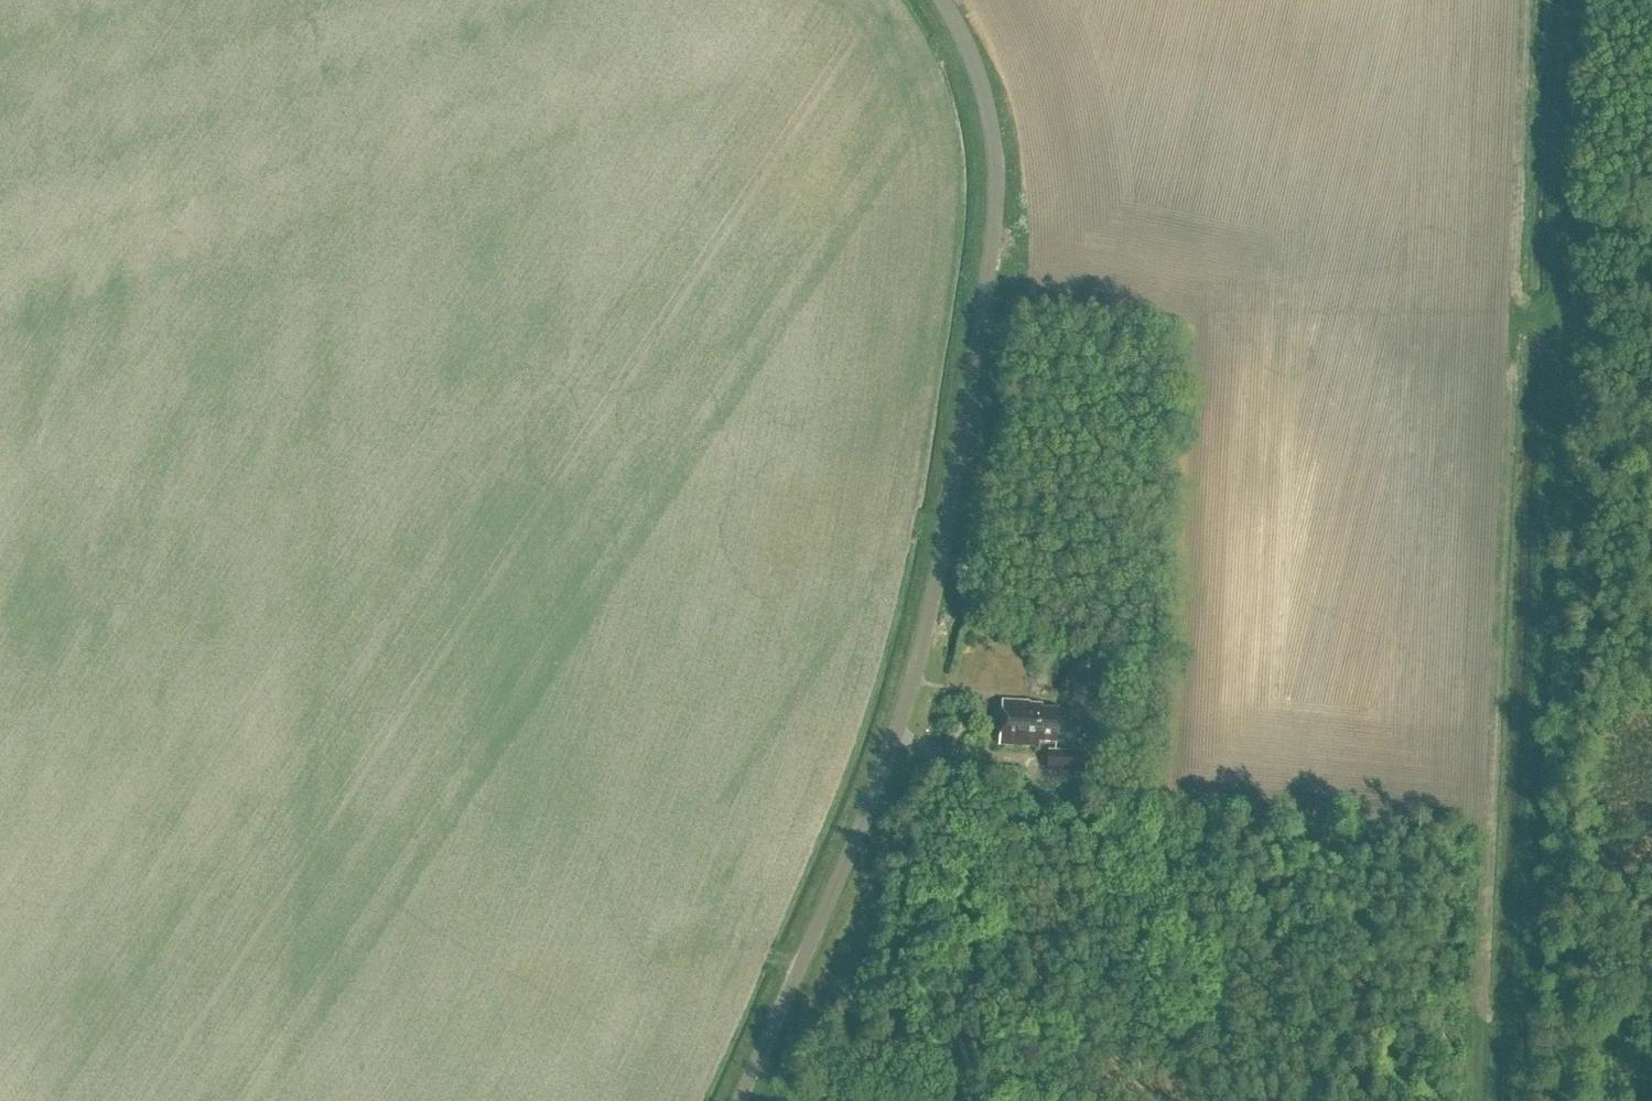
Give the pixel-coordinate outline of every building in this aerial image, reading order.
[(1003,703),(1000,744),(1037,747),(1037,742),(1055,743),(1057,710),(1038,709),(1038,707),(1025,706),(1025,704),(1003,703)] [(1073,754),(1051,752),(1050,771),(1085,773),(1087,749),(1074,748),(1073,754)]
